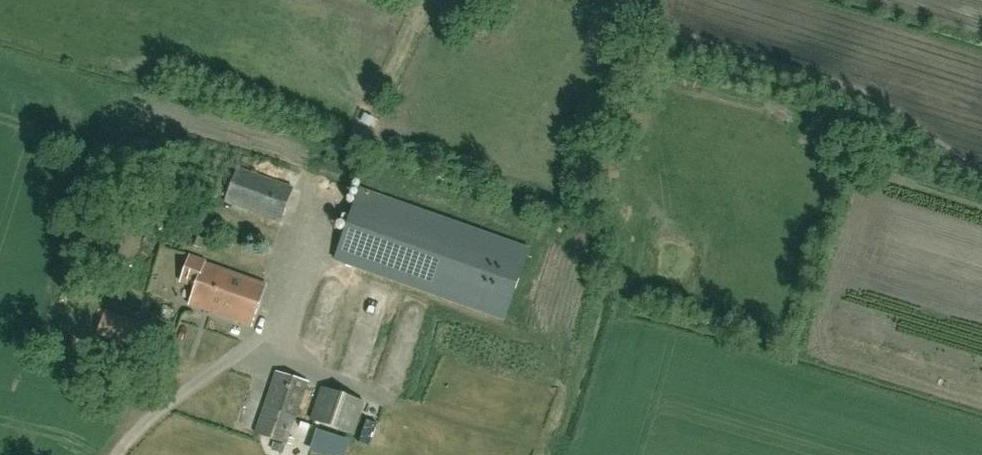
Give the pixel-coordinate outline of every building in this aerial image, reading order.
[(281,222),(293,188),(237,168),(225,202),(281,222)] [(504,319),(529,249),(359,189),(334,259),(504,319)] [(220,316),(235,273),(205,262),(205,261),(190,256),(181,281),(196,287),(189,305),(220,316)] [(267,284),(235,273),(220,316),(252,327),(267,284)] [(146,351),(154,327),(106,311),(98,335),(146,351)] [(288,439),(307,382),(277,372),(258,429),(288,439)] [(353,434),(364,401),(322,387),(311,420),(353,434)]
